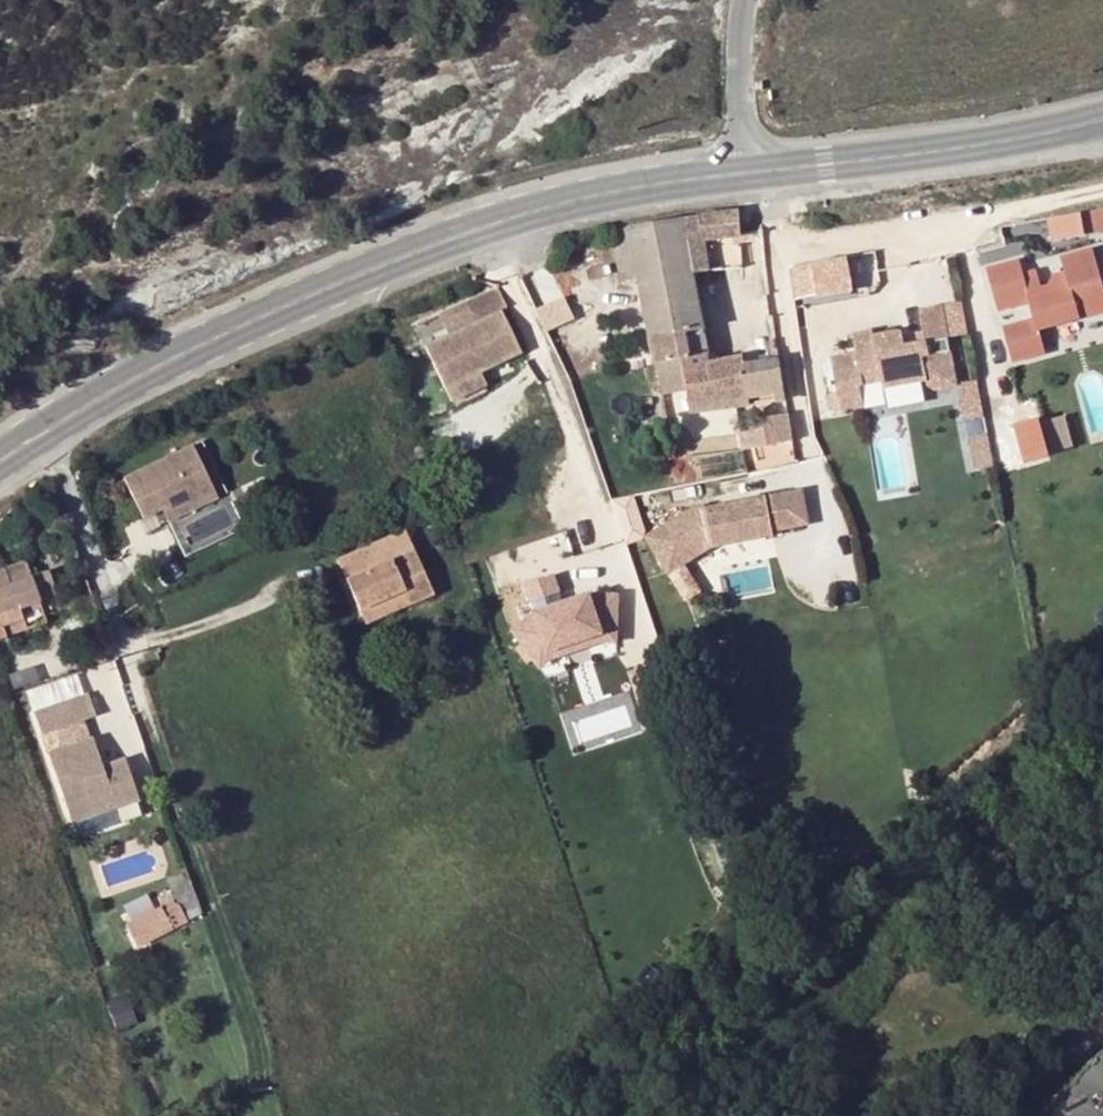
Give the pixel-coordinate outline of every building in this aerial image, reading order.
[(1049,215),(1053,239),(1102,231),(1102,206),(1049,215)] [(740,235),(738,213),(680,220),(691,273),(708,270),(703,241),(740,235)] [(680,220),(611,232),(621,281),(638,277),(656,363),(707,353),(691,273),(680,220)] [(742,266),(740,235),(703,241),(708,270),(742,266)] [(986,268),(997,307),(1028,299),(1033,318),(1002,326),(1011,359),(1044,350),(1038,327),(1102,309),(1102,286),(1093,249),(1061,258),(1065,272),(1055,275),(1048,285),(1041,287),(1038,275),(1024,279),(1023,273),(1019,259),(986,268)] [(850,292),(845,258),(791,266),(787,269),(792,301),(850,292)] [(1036,269),(1023,273),(1024,279),(1038,275),(1036,269)] [(435,314),(445,334),(497,309),(503,306),(494,285),(435,314)] [(870,332),(850,336),(854,355),(828,360),(835,394),(822,397),(825,411),(860,406),(857,386),(879,382),(881,389),(923,381),(924,385),(932,391),(954,387),(939,307),(917,311),(921,335),(923,344),(902,348),(901,339),(898,334),(895,333),(871,338),(870,332)] [(445,334),(421,345),(441,386),(516,349),(497,309),(445,334)] [(923,344),(921,335),(901,339),(902,348),(923,344)] [(707,353),(656,363),(663,393),(688,389),(692,412),(785,399),(779,359),(743,364),(742,355),(709,360),(707,353)] [(483,384),(476,369),(441,386),(448,401),(483,384)] [(740,434),(743,451),(793,441),(788,414),(769,417),(770,427),(740,434)] [(1026,423),(1038,459),(1062,451),(1050,415),(1026,423)] [(190,447),(215,495),(188,506),(184,496),(159,507),(139,516),(143,523),(162,514),(183,560),(245,529),(202,441),(190,447)] [(188,506),(215,495),(190,447),(121,479),(139,516),(159,507),(184,496),(188,506)] [(807,524),(802,492),(705,509),(705,506),(694,508),(647,535),(668,571),(712,546),(773,535),(772,531),(807,524)] [(336,561),(358,609),(401,590),(407,604),(433,593),(404,529),(336,561)] [(20,615),(17,604),(54,591),(46,566),(27,572),(23,557),(0,565),(0,621),(20,615)] [(553,575),(524,585),(530,603),(559,592),(553,575)] [(401,590),(358,609),(365,623),(407,604),(401,590)] [(589,596),(536,613),(512,631),(536,663),(550,652),(602,634),(617,635),(618,594),(589,596)] [(536,663),(541,670),(555,659),(602,643),(617,643),(617,635),(602,634),(550,652),(536,663)] [(85,688),(31,706),(38,727),(79,712),(93,708),(85,688)] [(37,728),(44,749),(86,734),(79,712),(38,727),(37,728)] [(44,749),(68,814),(134,792),(121,757),(98,764),(86,734),(44,749)] [(134,792),(68,814),(74,832),(140,807),(134,792)] [(171,885),(159,889),(164,903),(176,899),(171,885)] [(110,1019),(125,1014),(120,999),(105,1003),(110,1019)] [(1049,1115),(1102,1115),(1102,1055),(1049,1115)]
